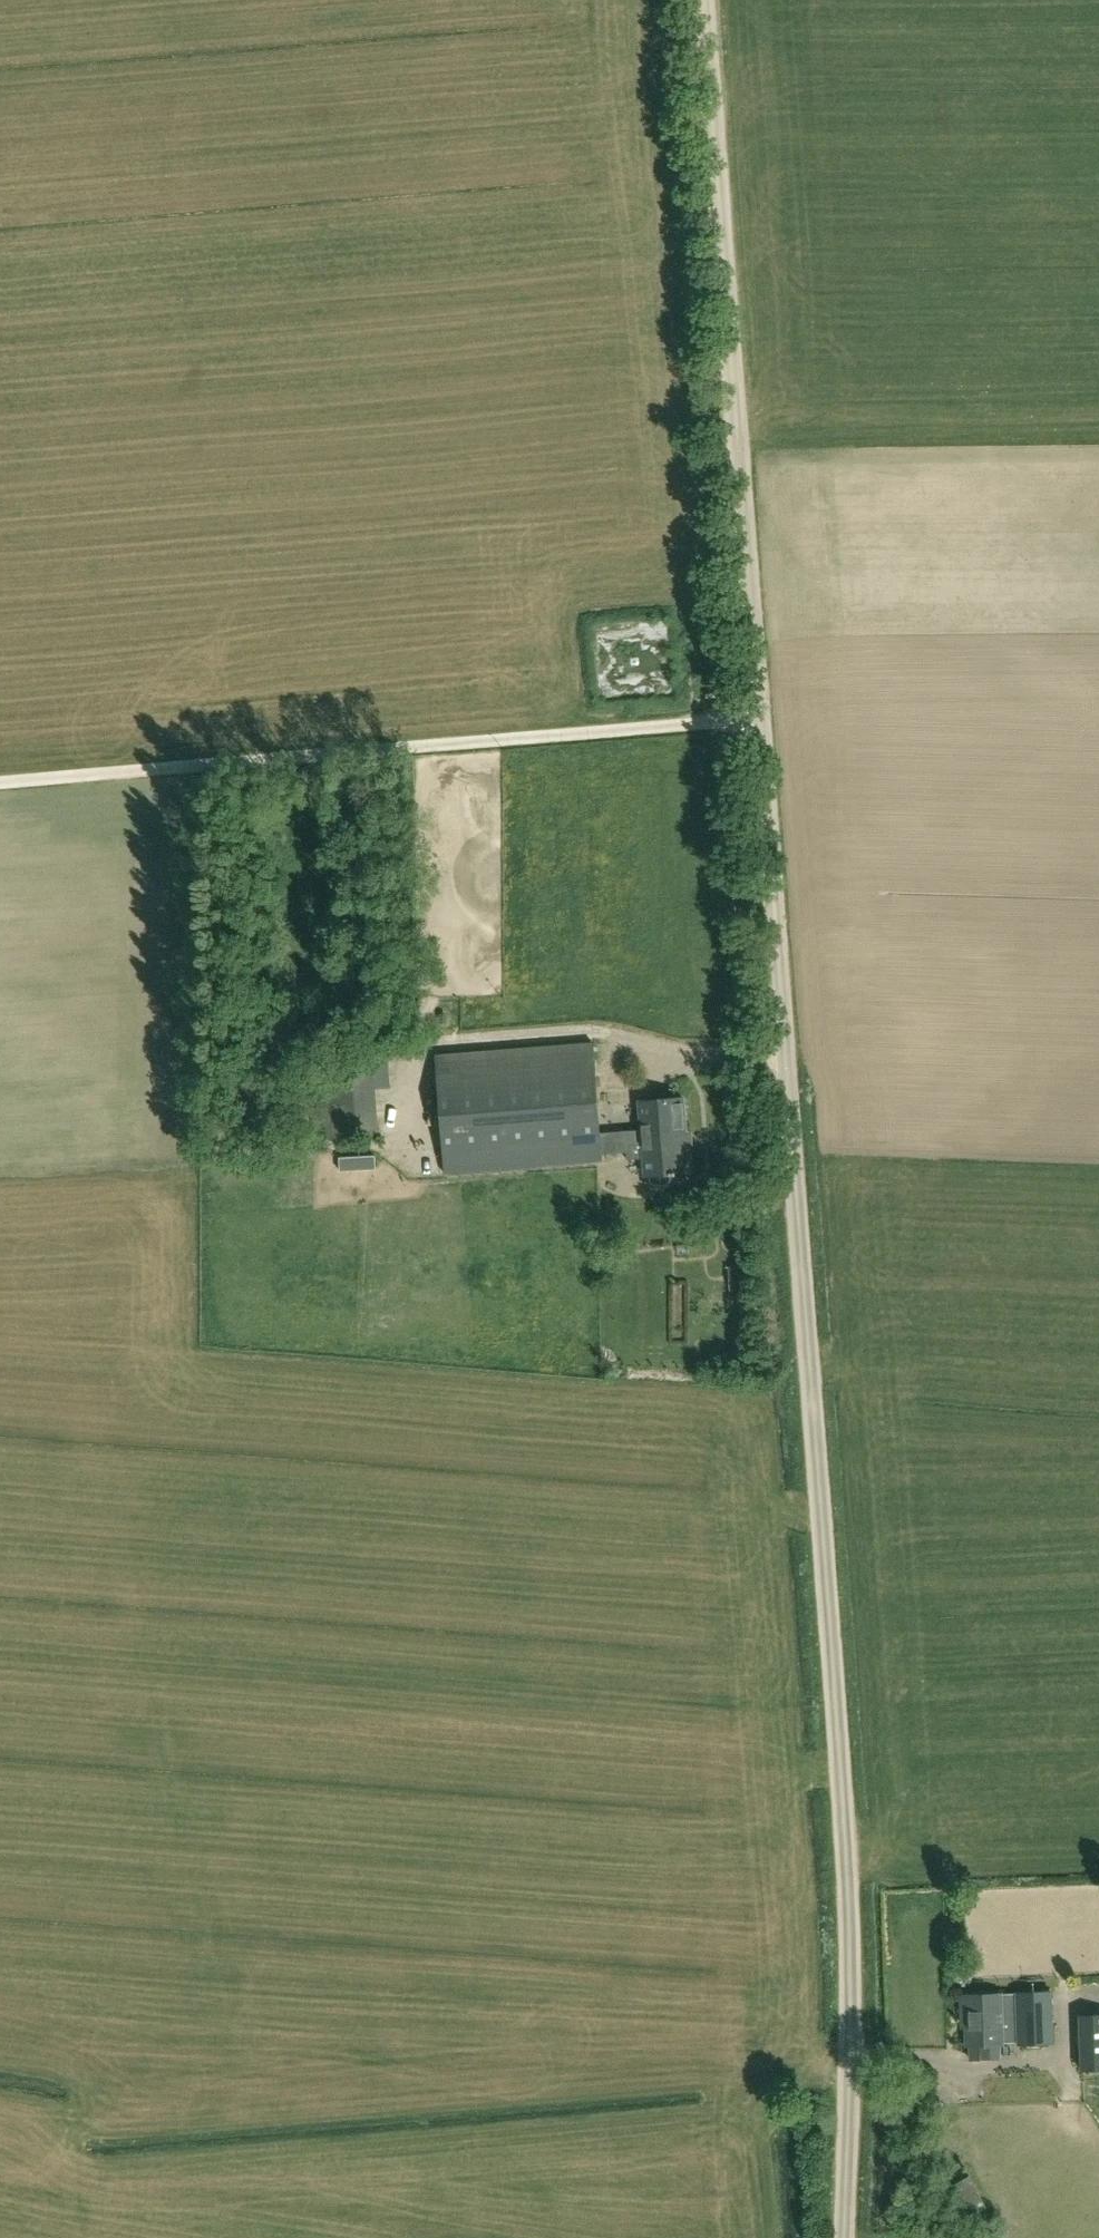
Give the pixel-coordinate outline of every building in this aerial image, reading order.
[(602,1153),(600,1133),(593,1043),(435,1055),(444,1172),(602,1160),(602,1153)] [(318,1129),(371,1127),(369,1073),(358,1074),(358,1068),(315,1070),(318,1129)] [(642,1130),(600,1133),(602,1153),(627,1151),(628,1159),(644,1158),(645,1175),(694,1171),(693,1146),(686,1147),(685,1133),(687,1133),(685,1098),(640,1101),(642,1130)] [(966,2045),(969,2045),(970,2059),(1000,2058),(999,2044),(1003,2044),(1002,2042),(1018,2041),(1018,2044),(1052,2043),(1051,1991),(1016,1992),(1016,1993),(1001,1994),(1001,1993),(960,1994),(961,2012),(965,2012),(966,2045)] [(1080,2016),(1081,2050),(1081,2070),(1098,2069),(1098,2015),(1080,2016)] [(970,2175),(947,2187),(963,2216),(965,2215),(969,2222),(987,2212),(984,2208),(987,2207),(970,2175)]
